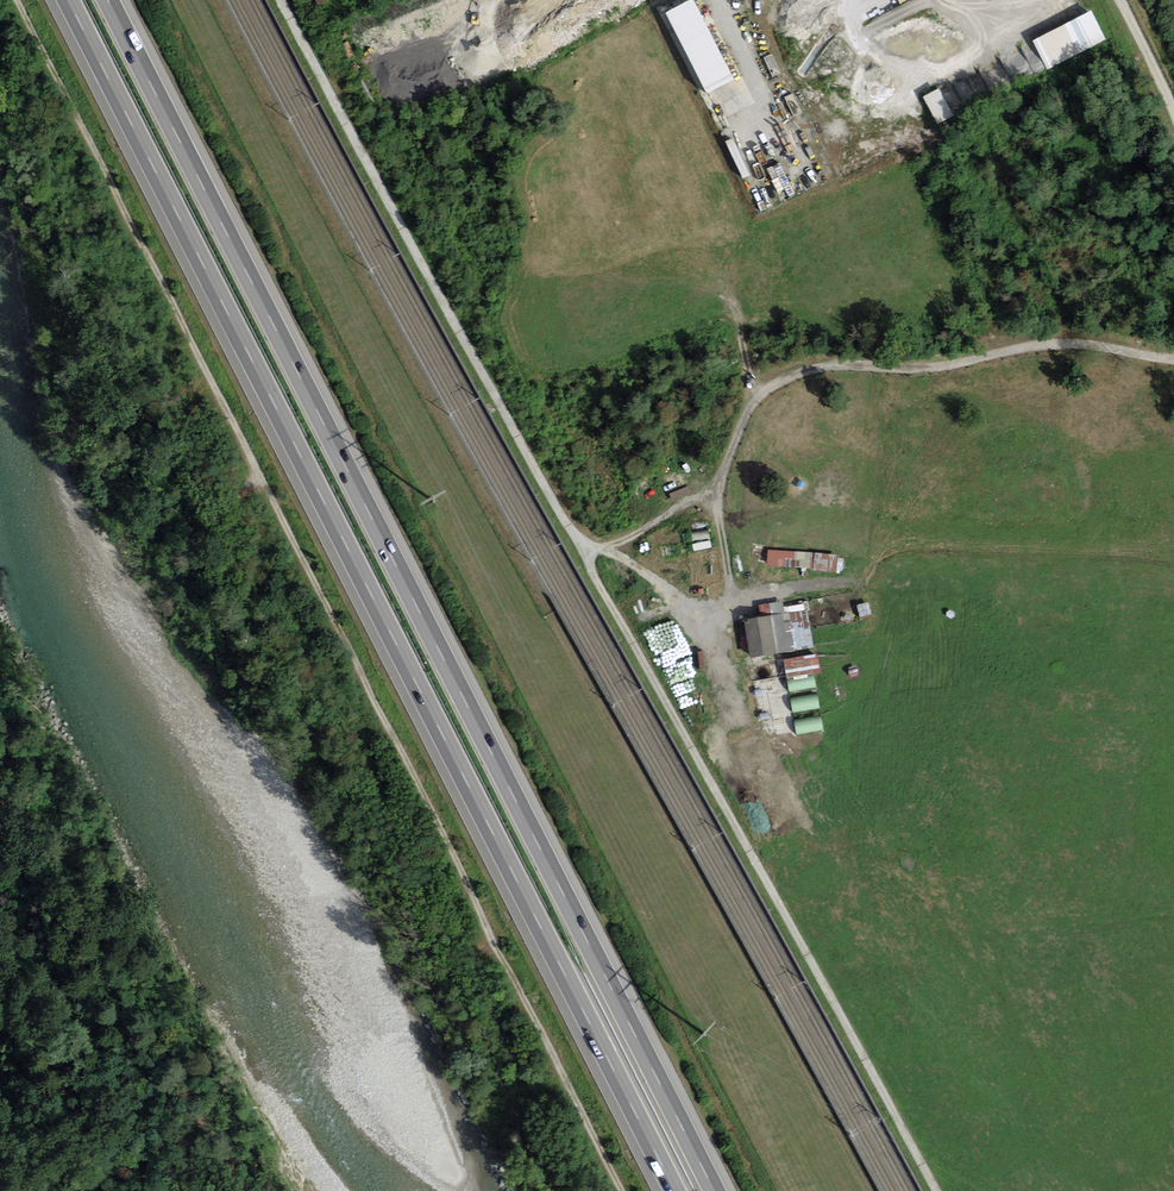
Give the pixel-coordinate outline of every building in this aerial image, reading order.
[(668,11),(708,93),(736,79),(697,0),(690,0),(668,11)] [(1096,17),(1035,41),(1047,71),(1108,46),(1096,17)] [(938,124),(955,117),(942,88),(925,96),(938,124)] [(723,512),(724,529),(738,528),(737,511),(723,512)] [(769,568),(843,570),(843,553),(769,551),(769,568)] [(787,615),(741,623),(747,659),(793,652),(787,615)] [(816,675),(823,674),(819,653),(785,660),(792,693),(819,688),(816,675)] [(820,695),(793,698),(795,713),(821,710),(820,695)] [(823,718),(797,723),(799,735),(825,730),(823,718)]
